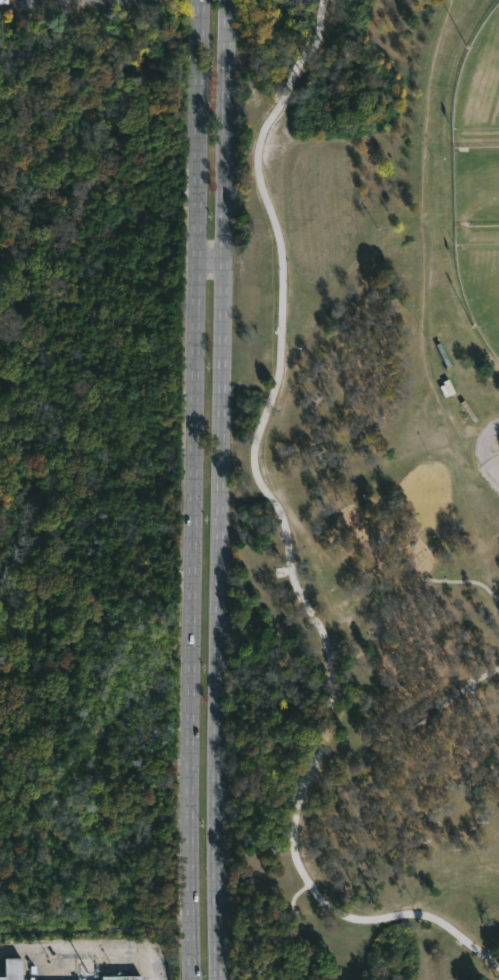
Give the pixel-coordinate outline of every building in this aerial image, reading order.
[(19,958),(19,979),(0,979),(0,976),(1,976),(1,958),(19,958)]
